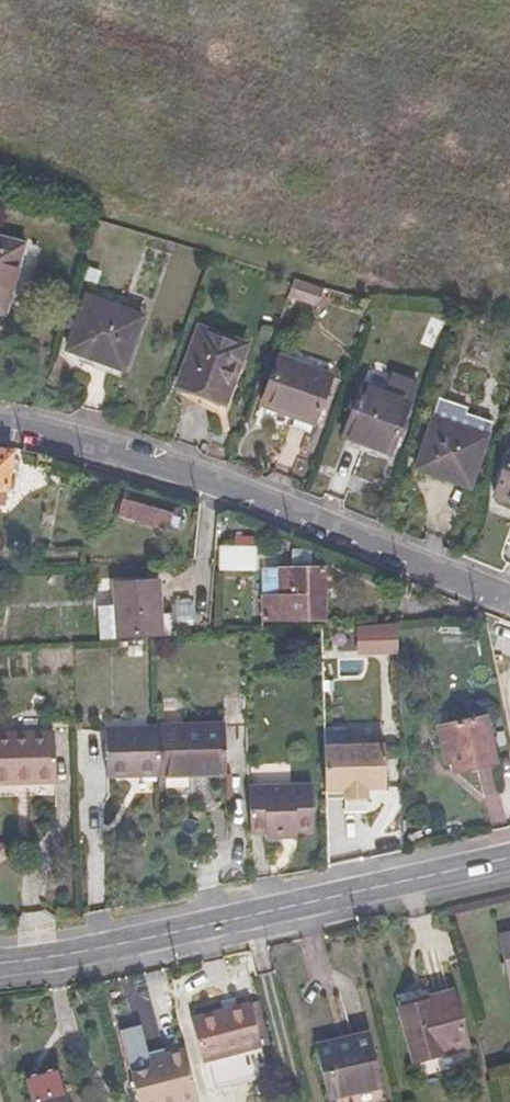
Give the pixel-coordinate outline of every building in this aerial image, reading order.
[(0,236),(0,314),(5,316),(25,243),(0,236)] [(81,279),(96,285),(101,272),(86,266),(81,279)] [(317,306),(324,288),(292,279),(286,295),(317,306)] [(143,316),(86,296),(66,350),(123,371),(143,316)] [(177,387),(224,404),(247,344),(199,327),(177,387)] [(259,404),(294,417),(316,425),(333,377),(276,356),(259,404)] [(360,384),(341,436),(392,455),(411,403),(360,384)] [(433,418),(460,427),(466,409),(440,400),(433,418)] [(316,425),(294,417),(290,427),(312,436),(316,425)] [(487,436),(460,427),(433,418),(416,469),(469,487),(487,436)] [(492,494),(509,501),(509,446),(509,445),(492,494)] [(7,491),(13,451),(0,449),(0,489),(7,491)] [(125,499),(120,516),(166,529),(171,513),(125,499)] [(221,550),(221,570),(254,571),(255,550),(221,550)] [(291,569),(291,567),(262,568),(263,597),(263,619),(325,618),(324,568),(291,569)] [(101,640),(117,639),(157,636),(161,636),(160,615),(158,582),(114,584),(116,606),(99,607),(101,640)] [(160,615),(161,636),(172,636),(171,614),(160,615)] [(399,653),(398,623),(357,624),(358,655),(399,653)] [(438,728),(445,758),(451,757),(454,771),(495,762),(485,717),(438,728)] [(29,733),(29,721),(0,722),(0,734),(29,733)] [(162,775),(162,776),(226,774),(225,724),(160,726),(160,728),(162,775)] [(162,775),(160,728),(105,730),(107,777),(162,775)] [(25,776),(25,782),(56,781),(54,733),(29,733),(0,734),(0,777),(25,776)] [(385,742),(325,745),(326,789),(346,788),(346,797),(347,811),(369,810),(368,796),(387,795),(385,742)] [(312,784),(249,787),(251,833),(265,832),(265,837),(285,836),(285,832),(297,832),(314,831),(312,784)] [(327,798),(346,797),(346,788),(326,789),(327,798)] [(509,983),(509,934),(499,937),(509,983)] [(428,1001),(400,1009),(414,1061),(467,1047),(452,992),(427,998),(428,1001)] [(259,1001),(250,1003),(261,1047),(269,1045),(259,1001)] [(261,1047),(250,1003),(191,1017),(202,1061),(208,1060),(215,1089),(268,1076),(261,1047)] [(333,1045),(316,1049),(329,1101),(335,1101),(341,1101),(386,1101),(370,1036),(351,1041),(352,1043),(334,1048),(333,1045)] [(166,1053),(168,1063),(151,1067),(131,1073),(138,1101),(193,1101),(198,1101),(185,1048),(166,1053)] [(149,1058),(151,1067),(168,1063),(166,1053),(149,1058)] [(59,1071),(26,1081),(33,1101),(68,1101),(59,1071)] [(276,1091),(255,1096),(257,1101),(278,1101),(276,1091)]
